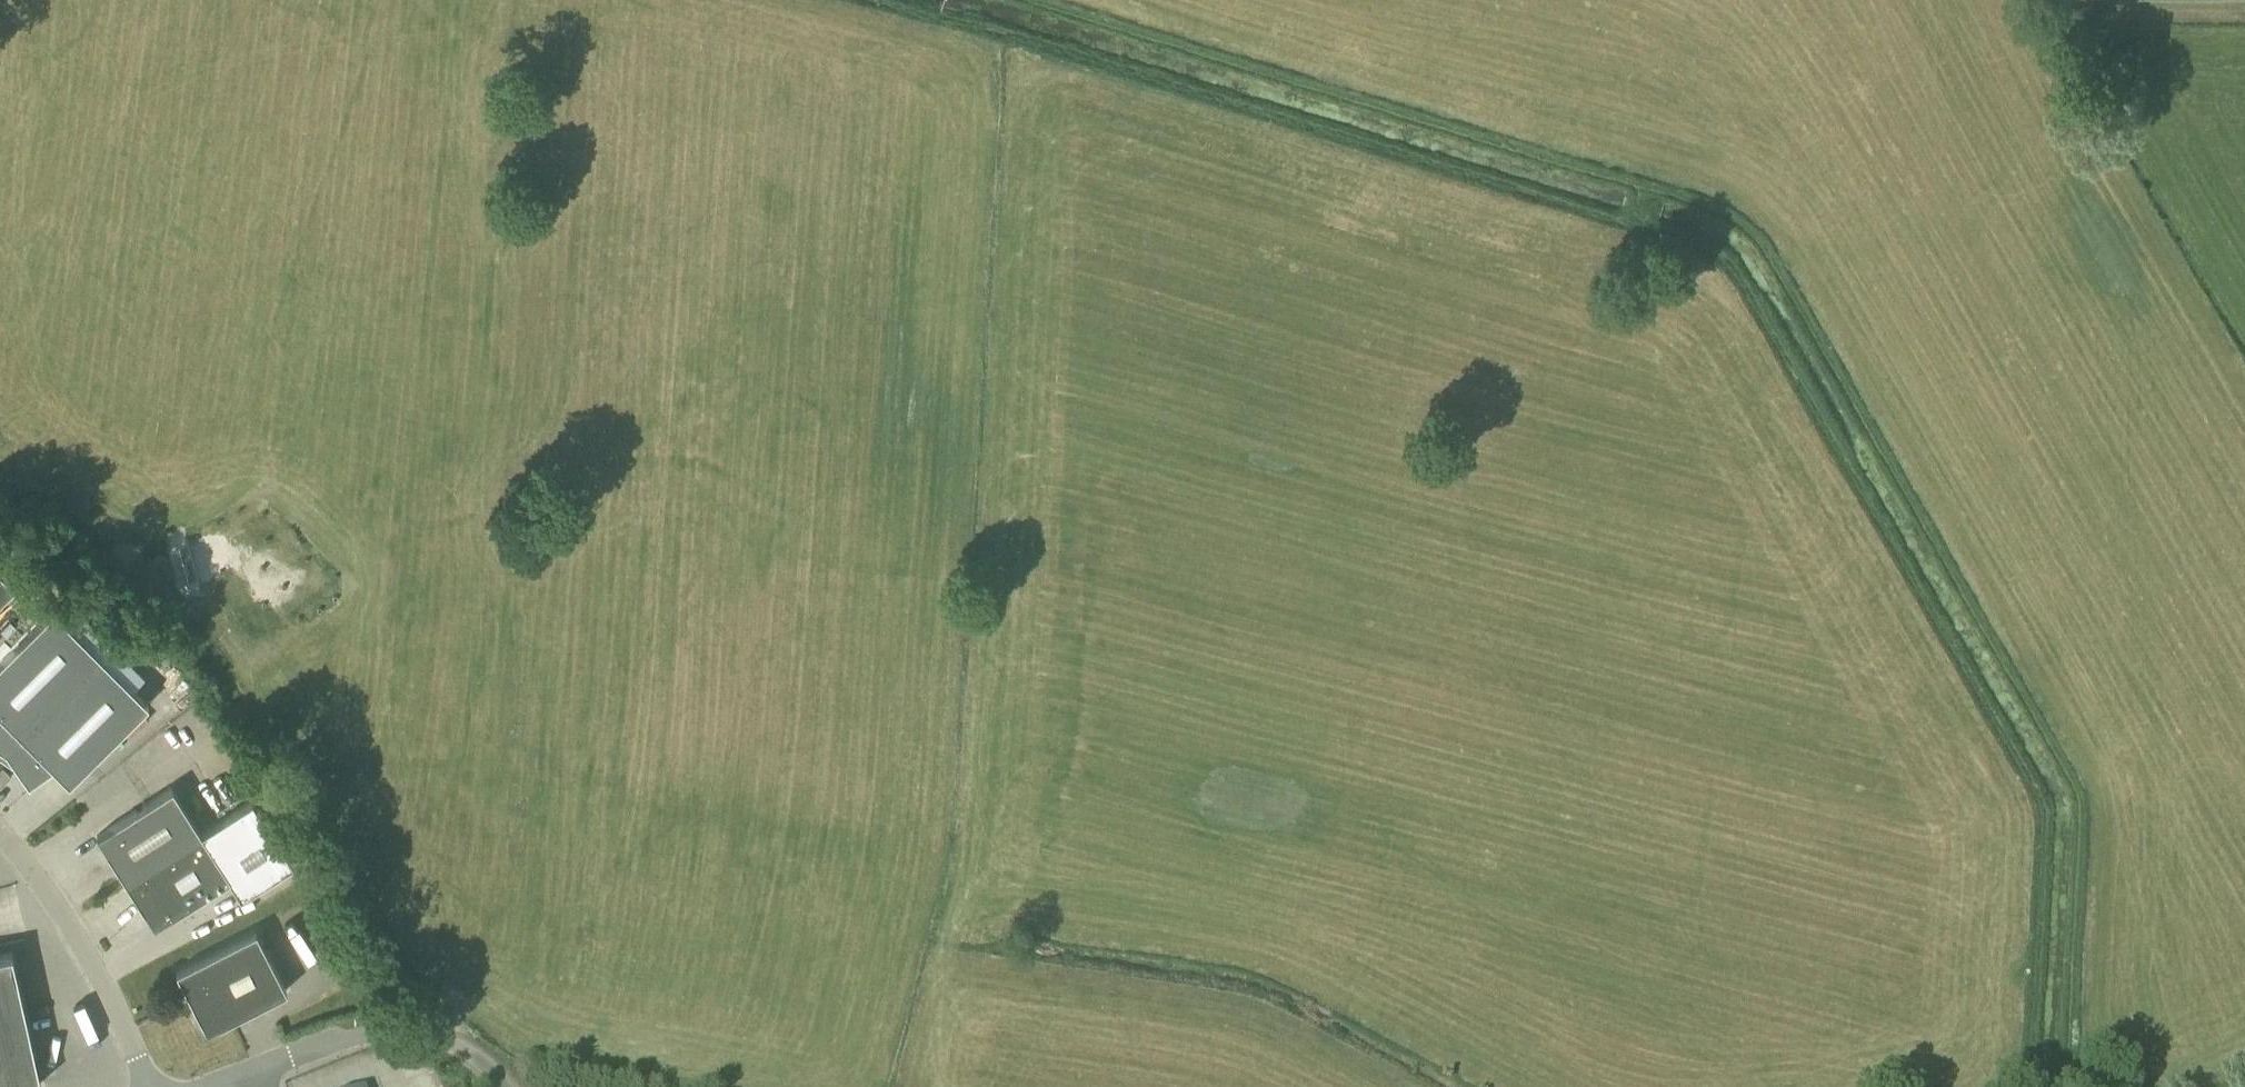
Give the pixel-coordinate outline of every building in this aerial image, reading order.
[(13,587),(0,574),(0,601),(13,587)] [(100,657),(52,608),(0,661),(0,748),(5,751),(100,657)] [(100,657),(5,751),(27,784),(52,767),(68,783),(148,704),(100,657)] [(200,834),(200,833),(171,788),(96,836),(124,881),(200,834)] [(200,834),(124,881),(154,927),(229,879),(241,897),(292,863),(251,800),(200,833),(200,834)] [(206,1032),(286,991),(255,931),(176,972),(206,1032)] [(41,1084),(11,953),(0,956),(0,1086),(29,1086),(41,1084)]
